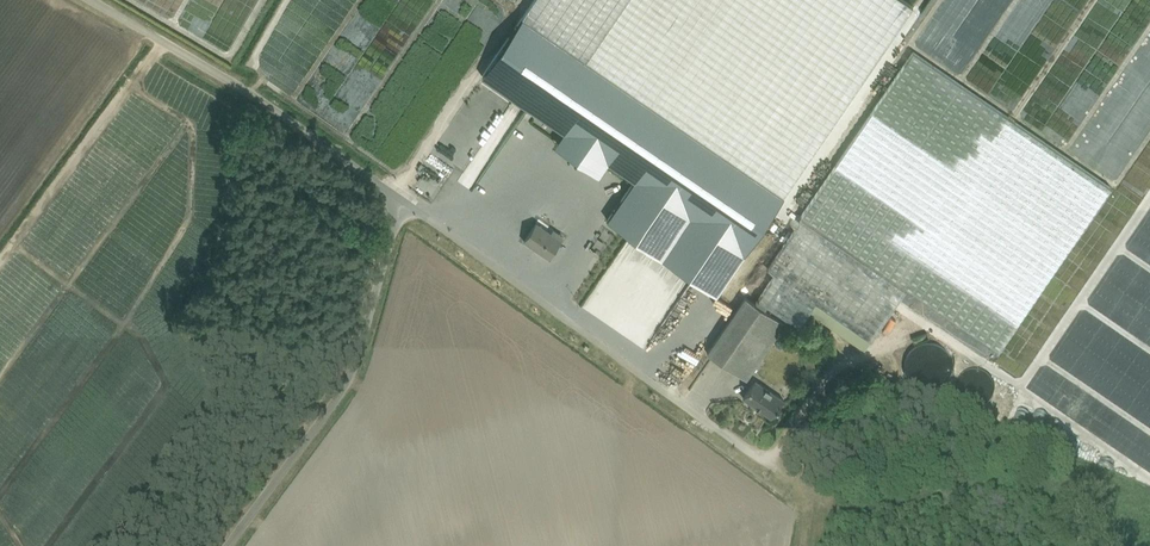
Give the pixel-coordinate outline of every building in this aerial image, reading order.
[(263,61),(286,75),(287,59),(296,44),(296,58),(306,58),(320,67),(343,29),(343,31),(352,16),(353,6),(347,6),(340,2),(331,1),(331,0),(316,0),(314,3),(314,0),(296,0),(264,54),(263,61)] [(522,17),(560,43),(675,121),(783,195),(912,5),(905,0),(534,0),(522,17)] [(522,17),(482,76),(520,102),(569,136),(562,145),(597,169),(604,159),(634,180),(607,220),(716,294),(783,195),(675,121),(560,43),(522,17)] [(756,303),(765,309),(768,305),(799,327),(817,302),(872,339),(907,288),(1000,351),(1112,187),(914,51),(802,215),(804,217),(769,268),(776,273),(756,303)] [(555,177),(561,168),(557,166),(551,175),(555,177)] [(524,241),(548,257),(563,235),(552,228),(550,232),(528,217),(548,189),(516,167),(489,207),(521,229),(521,227),(529,233),(524,241)] [(547,200),(557,187),(553,184),(543,198),(547,200)] [(707,353),(746,380),(785,323),(765,309),(756,303),(746,296),(707,353)] [(953,377),(952,346),(911,347),(912,373),(922,373),(922,382),(945,381),(944,377),(953,377)] [(811,354),(803,357),(807,368),(815,365),(811,354)] [(743,397),(772,417),(784,399),(755,380),(743,397)]
